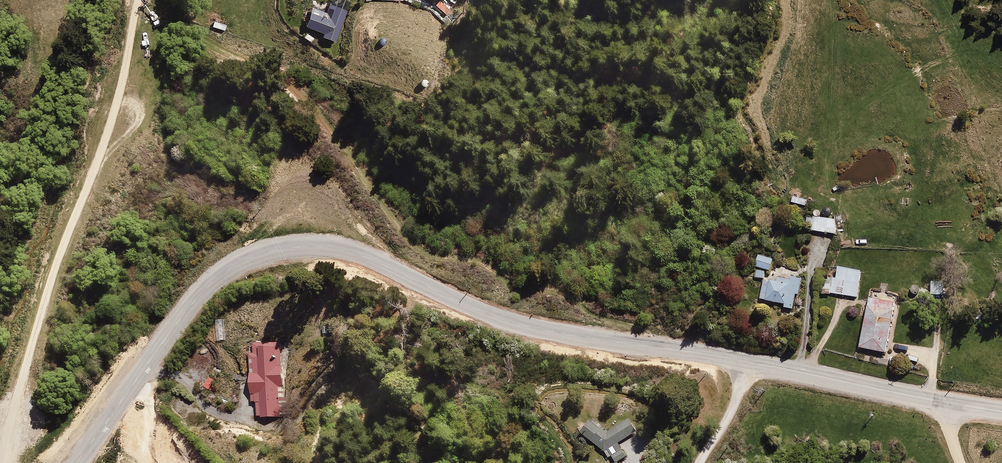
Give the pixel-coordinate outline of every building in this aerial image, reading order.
[(818,164),(817,156),(807,159),(809,166),(818,164)] [(793,195),(790,203),(805,208),(807,200),(793,195)] [(809,206),(803,227),(835,236),(841,216),(809,206)] [(757,253),(753,268),(755,268),(752,278),(763,281),(766,271),(769,272),(773,257),(757,253)] [(861,273),(838,268),(836,279),(825,277),(822,292),(855,299),(861,273)] [(789,280),(769,276),(768,283),(761,282),(757,300),(782,305),(781,308),(792,310),(796,294),(799,295),(803,278),(790,275),(789,280)] [(867,304),(864,303),(863,311),(866,312),(861,339),(858,338),(857,343),(860,344),(858,351),(886,356),(896,304),(868,299),(867,304)] [(289,395),(288,374),(286,374),(286,351),(257,351),(258,358),(256,358),(257,412),(262,412),(262,429),(285,428),(285,423),(289,423),(289,416),(285,416),(285,395),(289,395)] [(637,425),(628,415),(608,431),(587,414),(576,427),(604,447),(611,456),(624,445),(620,439),(637,425)] [(618,454),(605,462),(606,462),(627,462),(624,458),(622,460),(618,454)]
